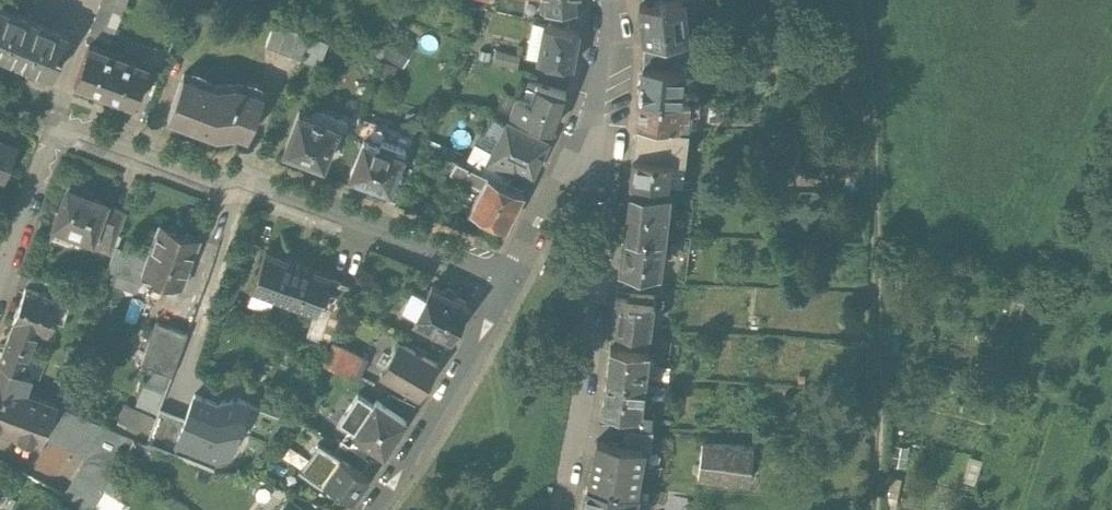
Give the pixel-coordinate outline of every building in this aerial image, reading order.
[(17,22),(36,0),(2,0),(0,2),(0,8),(17,22)] [(85,63),(89,64),(89,62),(108,69),(134,0),(108,0),(85,63)] [(517,2),(501,0),(479,0),(478,9),(492,11),(515,14),(517,2)] [(543,6),(536,2),(519,0),(517,0),(517,2),(515,14),(533,16),(581,16),(581,0),(543,0),(543,6)] [(490,22),(492,11),(478,9),(471,8),(470,20),(490,22)] [(581,16),(533,16),(515,14),(492,11),(490,22),(544,29),(544,42),(582,41),(581,16)] [(53,92),(69,54),(0,25),(0,70),(53,92)] [(642,39),(645,77),(677,76),(699,75),(695,33),(642,39)] [(312,63),(329,69),(333,58),(316,52),(312,63)] [(290,83),(299,62),(276,53),(268,74),(290,83)] [(537,55),(531,89),(540,90),(539,92),(575,98),(581,63),(537,55)] [(75,102),(101,111),(101,113),(107,115),(108,114),(135,125),(150,85),(108,69),(89,62),(89,64),(75,102)] [(415,72),(401,64),(388,87),(405,97),(415,80),(411,78),(415,72)] [(677,76),(645,77),(644,99),(675,102),(677,76)] [(501,83),(498,95),(519,100),(522,88),(501,83)] [(185,94),(169,135),(249,165),(265,124),(185,94)] [(641,133),(681,136),(684,102),(675,102),(644,99),(641,133)] [(513,147),(554,159),(567,125),(532,115),(531,120),(536,122),(533,133),(519,129),(513,147)] [(678,162),(678,168),(690,169),(691,151),(692,137),(681,136),(641,133),(639,160),(678,162)] [(692,137),(691,151),(702,151),(702,137),(692,137)] [(300,141),(286,180),(289,181),(287,184),(304,190),(306,187),(325,194),(340,155),(347,158),(349,152),(316,139),(314,146),(300,141)] [(360,146),(343,190),(357,194),(366,169),(382,175),(384,170),(373,166),(378,153),(360,146)] [(479,183),(480,189),(516,207),(520,200),(533,206),(549,174),(510,154),(495,183),(482,176),(479,183)] [(2,198),(15,163),(0,158),(0,197),(2,198)] [(634,194),(672,198),(687,199),(690,169),(678,168),(638,165),(634,194)] [(353,204),(358,206),(358,208),(359,210),(360,211),(361,213),(363,214),(365,214),(367,214),(369,214),(370,213),(372,211),(391,219),(407,179),(384,170),(382,175),(366,169),(357,194),(353,204)] [(483,220),(473,241),(508,259),(525,225),(457,192),(451,205),(483,220)] [(634,194),(631,220),(669,224),(672,198),(634,194)] [(55,243),(51,254),(68,260),(72,249),(93,257),(95,253),(106,224),(106,221),(91,216),(91,215),(79,211),(79,210),(68,205),(54,242),(55,243)] [(106,224),(95,253),(118,262),(121,254),(117,253),(125,231),(106,224)] [(625,272),(665,275),(670,229),(630,224),(625,272)] [(160,241),(142,289),(183,304),(201,256),(160,241)] [(665,275),(625,272),(621,306),(661,311),(665,275)] [(315,342),(328,305),(329,303),(266,280),(252,318),(270,325),(268,330),(296,340),(297,335),(315,342)] [(307,366),(331,375),(331,373),(358,316),(328,305),(315,342),(307,366)] [(32,349),(47,354),(48,351),(50,352),(55,337),(64,340),(71,323),(26,306),(14,340),(15,340),(33,347),(32,349)] [(415,351),(453,369),(471,331),(433,314),(425,332),(419,329),(415,337),(421,339),(415,351)] [(618,329),(613,368),(650,372),(655,333),(618,329)] [(157,338),(146,365),(148,365),(142,381),(152,385),(136,427),(157,434),(189,350),(157,338)] [(0,382),(0,384),(24,393),(25,392),(37,360),(29,357),(32,349),(33,347),(15,340),(0,382)] [(613,368),(611,385),(648,389),(650,372),(613,368)] [(349,382),(331,373),(331,375),(322,391),(340,400),(348,383),(349,382)] [(407,375),(389,404),(421,424),(439,395),(407,375)] [(365,391),(348,383),(340,400),(357,408),(365,391)] [(56,422),(26,411),(33,395),(25,392),(24,393),(0,384),(0,445),(41,461),(44,454),(56,422)] [(611,385),(608,415),(646,420),(648,389),(611,385)] [(248,432),(195,411),(184,438),(176,457),(230,478),(248,432)] [(629,453),(642,455),(646,420),(608,415),(604,450),(629,453)] [(56,422),(44,454),(87,471),(87,478),(68,509),(101,509),(102,508),(133,454),(56,422)] [(376,434),(359,422),(341,449),(385,479),(407,448),(385,432),(379,429),(376,434)] [(416,435),(390,424),(385,432),(407,448),(416,435)] [(176,457),(184,438),(162,429),(151,458),(173,466),(176,457)] [(628,466),(652,471),(653,456),(642,455),(629,453),(628,466)] [(652,471),(628,466),(624,484),(646,488),(653,489),(656,472),(652,471)] [(343,470),(336,480),(341,484),(342,483),(371,502),(377,492),(343,470)] [(300,503),(311,509),(326,509),(327,509),(365,509),(371,502),(342,483),(341,484),(336,480),(322,471),(300,503)] [(646,488),(624,484),(600,479),(593,509),(642,509),(646,488)] [(656,485),(653,509),(755,509),(757,496),(656,485)]
